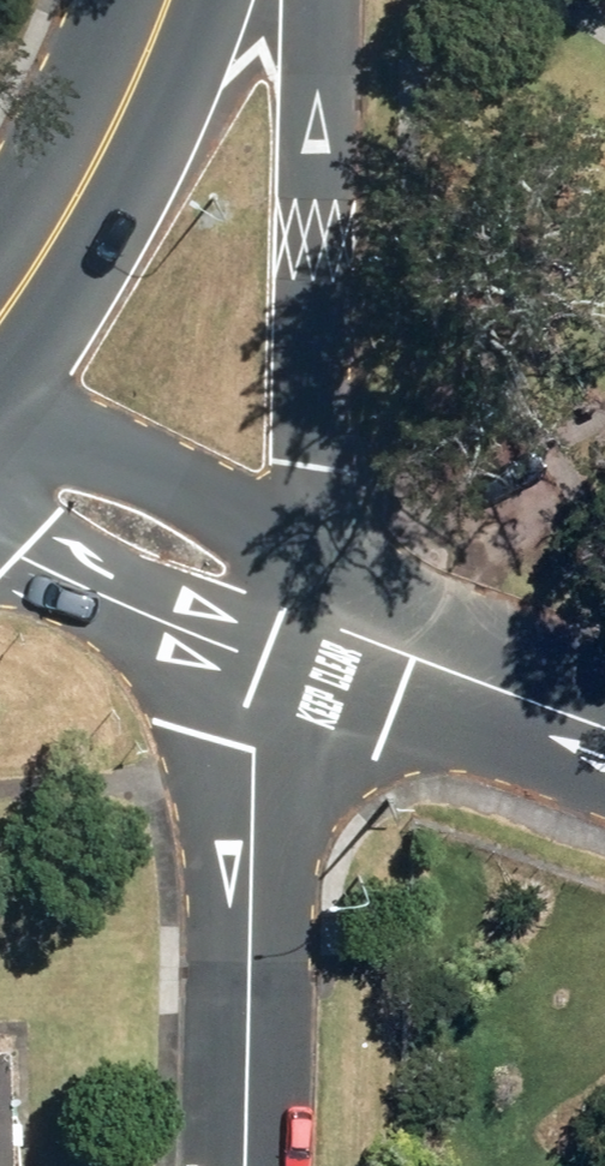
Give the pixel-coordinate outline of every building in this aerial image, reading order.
[(11,1042),(0,1042),(0,1165),(12,1165),(11,1042)]
